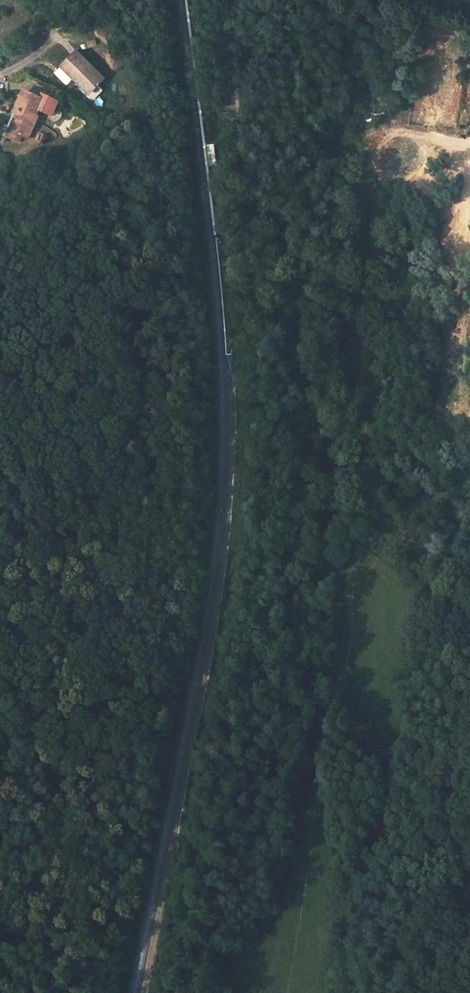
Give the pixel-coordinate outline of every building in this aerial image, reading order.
[(104,79),(77,51),(63,65),(71,73),(70,75),(89,94),(104,79)] [(40,100),(23,92),(16,109),(21,112),(18,117),(17,117),(12,128),(14,129),(10,139),(20,143),(22,138),(29,140),(38,117),(37,116),(40,111),(50,116),(49,119),(51,120),(53,121),(56,120),(58,120),(60,118),(61,115),(62,114),(62,112),(61,111),(60,110),(56,108),(58,104),(42,96),(40,100)] [(214,144),(206,145),(209,166),(216,165),(214,144)]
